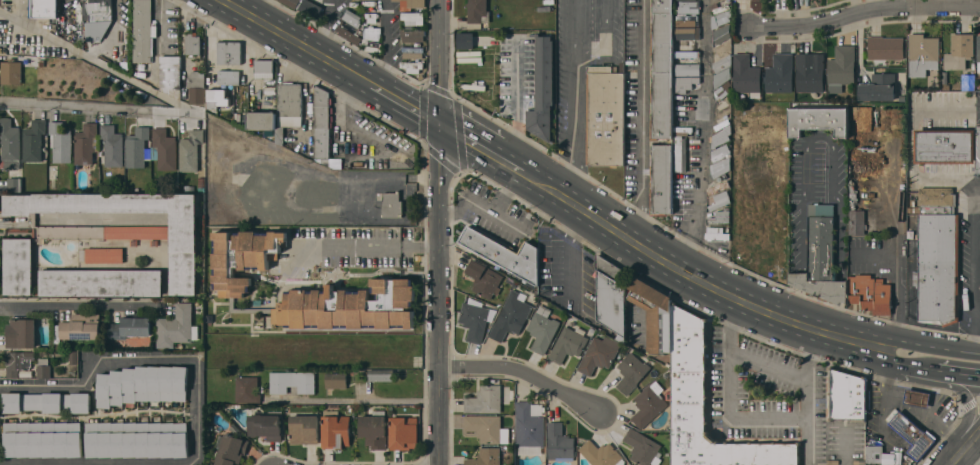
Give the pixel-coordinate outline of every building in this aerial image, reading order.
[(30,17),(30,0),(58,0),(58,17),(30,17)] [(89,1),(89,0),(112,0),(113,20),(89,21),(89,14),(83,14),(82,3),(88,2),(88,1),(89,1)] [(134,61),(134,0),(152,0),(152,35),(153,35),(153,55),(152,55),(152,61),(134,61)] [(291,6),(280,0),(302,0),(297,8),(296,7),(295,8),(291,6)] [(299,9),(304,0),(310,0),(323,7),(320,13),(321,14),(318,19),(299,9)] [(401,10),(401,0),(426,0),(426,7),(412,7),(412,10),(401,10)] [(468,2),(468,0),(487,0),(487,10),(490,10),(490,22),(482,22),(468,22),(468,6),(466,6),(466,2),(468,2)] [(652,119),(653,0),(673,0),(672,138),(659,138),(659,140),(650,140),(650,119),(652,119)] [(677,1),(677,12),(698,13),(698,1),(677,1)] [(362,17),(358,22),(361,23),(358,27),(346,20),(348,16),(345,14),(348,8),(362,17)] [(365,12),(379,12),(379,18),(377,18),(378,22),(367,22),(367,18),(365,18),(365,12)] [(424,12),(424,19),(423,19),(423,21),(418,21),(418,26),(406,26),(406,19),(402,19),(402,12),(424,12)] [(689,13),(689,15),(693,15),(693,20),(689,20),(689,25),(676,25),(677,13),(689,13)] [(362,38),(359,44),(335,30),(338,25),(362,38)] [(366,27),(381,28),(381,40),(369,40),(369,39),(365,39),(366,27)] [(674,39),(674,32),(681,32),(681,27),(697,27),(697,32),(695,32),(695,39),(674,39)] [(415,30),(415,29),(418,28),(418,29),(424,29),(424,30),(425,30),(425,35),(424,35),(424,41),(402,41),(402,36),(401,36),(401,30),(415,30)] [(200,54),(193,54),(193,56),(190,56),(190,54),(186,54),(186,32),(193,32),(193,31),(197,31),(197,35),(201,35),(200,54)] [(458,33),(473,33),(473,48),(458,47),(458,33)] [(554,104),(551,104),(551,110),(551,141),(527,128),(527,110),(536,110),(536,33),(540,33),(540,35),(552,35),(552,38),(551,38),(551,40),(554,40),(554,104)] [(939,68),(926,68),(926,76),(909,76),(909,60),(909,33),(924,33),(924,37),(939,37),(939,68)] [(974,33),(974,56),(971,56),(971,58),(966,58),(966,69),(947,69),(947,70),(945,70),(945,69),(944,69),(944,53),(951,53),(952,33),(974,33)] [(868,59),(868,36),(883,36),(883,37),(904,37),(904,59),(868,59)] [(367,40),(381,43),(380,47),(382,48),(381,53),(365,50),(367,40)] [(674,49),(674,40),(700,40),(700,49),(674,49)] [(241,41),(241,63),(218,63),(218,41),(241,41)] [(855,45),(855,84),(843,83),(843,92),(829,92),(829,83),(828,83),(828,59),(835,59),(836,44),(855,45)] [(403,57),(403,51),(402,51),(402,46),(423,47),(423,45),(427,45),(427,50),(424,49),(424,52),(423,52),(422,58),(403,57)] [(750,66),(761,67),(761,97),(751,97),(751,92),(734,91),(734,67),(734,52),(750,52),(750,66)] [(793,53),(793,92),(767,91),(767,92),(764,92),(764,77),(766,77),(766,67),(773,67),(773,53),(793,53)] [(797,91),(797,67),(796,67),(796,53),(824,53),(824,69),(824,91),(797,91)] [(161,86),(161,55),(181,55),(181,99),(160,88),(161,86)] [(1,61),(9,61),(9,57),(15,57),(15,58),(22,58),(21,83),(1,83),(1,61)] [(273,59),(273,78),(255,77),(255,59),(273,59)] [(418,62),(418,60),(422,60),(422,62),(423,62),(423,63),(424,63),(424,67),(423,67),(423,68),(422,68),(422,72),(407,72),(407,67),(400,67),(400,61),(418,62)] [(617,164),(617,166),(611,166),(611,165),(589,165),(588,72),(588,65),(617,65),(617,72),(620,72),(620,62),(624,62),(624,164),(617,164)] [(240,70),(239,84),(218,83),(218,69),(240,70)] [(675,76),(675,70),(684,69),(684,76),(700,76),(700,88),(686,88),(686,92),(674,92),(673,77),(675,76)] [(205,70),(205,84),(204,84),(204,97),(205,102),(190,102),(190,87),(187,87),(187,77),(193,70),(205,70)] [(895,73),(895,100),(864,99),(864,100),(859,100),(859,84),(860,84),(860,82),(872,82),(872,73),(895,73)] [(962,74),(975,74),(975,89),(962,89),(962,74)] [(275,126),(278,126),(278,83),(284,83),(284,82),(299,82),(299,83),(302,83),(301,126),(284,126),(283,141),(275,141),(275,129),(275,126)] [(329,98),(332,98),(332,104),(329,104),(329,107),(333,107),(333,113),(329,113),(329,115),(333,115),(333,121),(329,121),(329,122),(332,122),(332,127),(329,127),(329,137),(331,137),(331,143),(329,143),(329,144),(331,144),(331,149),(329,149),(329,166),(322,162),(322,158),(315,158),(315,127),(315,84),(329,91),(329,98)] [(265,94),(265,86),(276,86),(276,94),(265,94)] [(226,89),(226,97),(230,98),(230,105),(217,105),(217,108),(208,108),(208,89),(226,89)] [(249,109),(249,97),(257,97),(257,109),(249,109)] [(848,108),(848,137),(835,137),(836,128),(801,128),(801,137),(789,137),(790,108),(848,108)] [(248,128),(248,111),(276,111),(275,126),(275,129),(248,128)] [(2,131),(0,131),(0,117),(1,117),(9,117),(12,117),(12,126),(19,126),(19,129),(20,129),(20,168),(4,168),(4,159),(2,159),(2,142),(1,142),(1,140),(2,140),(2,131)] [(24,128),(32,128),(32,119),(46,119),(46,133),(42,133),(41,142),(43,142),(43,144),(42,144),(42,161),(23,161),(24,128)] [(53,147),(51,147),(51,134),(49,134),(49,121),(63,121),(63,129),(71,129),(71,133),(72,133),(72,162),(53,162),(53,147)] [(75,134),(76,134),(76,131),(83,131),(83,122),(97,122),(97,135),(98,135),(98,150),(98,152),(93,152),(93,164),(75,164),(75,134)] [(105,138),(101,138),(101,124),(115,124),(115,133),(123,133),(123,136),(124,136),(123,166),(105,166),(105,138)] [(145,126),(150,126),(150,139),(145,139),(145,148),(151,148),(151,159),(145,160),(145,167),(127,167),(126,138),(127,138),(127,134),(136,134),(136,126),(141,126),(143,124),(145,126)] [(176,169),(158,169),(158,146),(153,146),(153,127),(167,127),(167,136),(176,136),(176,139),(177,139),(176,169)] [(198,171),(180,171),(180,141),(180,138),(190,138),(190,129),(204,129),(204,143),(198,143),(198,171)] [(716,146),(714,141),(715,141),(713,136),(726,129),(730,139),(716,146)] [(915,129),(976,129),(975,162),(915,162),(915,129)] [(672,213),(667,213),(667,215),(650,215),(650,165),(652,165),(652,144),(672,144),(672,213)] [(714,163),(711,158),(712,150),(724,144),(727,150),(729,149),(731,154),(714,163)] [(8,177),(21,177),(21,191),(8,191),(8,177)] [(707,188),(728,179),(731,185),(710,194),(707,188)] [(921,208),(919,208),(919,187),(953,187),(953,194),(956,194),(956,206),(955,206),(955,214),(921,214),(921,208)] [(402,213),(402,216),(399,216),(382,216),(382,213),(382,200),(377,199),(377,192),(396,192),(396,190),(399,190),(399,200),(402,200),(402,213)] [(711,212),(708,206),(716,203),(713,196),(726,190),(732,203),(711,212)] [(197,294),(171,294),(171,212),(33,212),(33,215),(5,215),(5,194),(34,194),(34,193),(197,193),(197,294)] [(809,204),(809,273),(803,273),(789,273),(789,284),(802,288),(837,300),(848,304),(847,281),(839,281),(837,280),(837,275),(834,275),(833,204),(809,204)] [(865,234),(849,234),(849,209),(864,209),(865,234)] [(709,224),(709,217),(716,217),(716,211),(730,211),(730,224),(709,224)] [(956,261),(956,214),(955,214),(921,214),(919,214),(919,261),(956,261)] [(104,238),(104,225),(170,226),(170,238),(104,238)] [(458,242),(468,225),(519,253),(526,240),(539,248),(539,286),(458,242)] [(256,231),(256,232),(270,232),(270,230),(278,231),(288,231),(288,237),(287,237),(287,241),(286,241),(286,246),(281,246),(281,252),(278,252),(278,259),(268,259),(268,269),(261,269),(261,268),(248,268),(248,270),(240,270),(240,272),(234,272),(234,277),(252,277),(252,285),(250,285),(250,291),(248,291),(248,292),(244,292),(244,296),(219,296),(219,289),(214,289),(214,282),(213,282),(213,274),(214,274),(214,268),(213,268),(213,253),(215,253),(215,239),(213,239),(213,231),(231,231),(231,239),(234,239),(235,234),(235,232),(241,232),(241,231),(256,231)] [(5,294),(5,238),(33,238),(33,294),(5,294)] [(86,262),(86,261),(80,261),(80,249),(86,249),(86,247),(123,247),(123,262),(86,262)] [(598,268),(596,268),(596,252),(625,271),(625,336),(597,319),(598,268)] [(499,283),(502,285),(500,287),(501,288),(497,294),(494,293),(490,299),(472,289),(475,285),(472,283),(476,277),(464,270),(472,257),(504,275),(499,283)] [(919,261),(919,320),(941,320),(942,324),(956,319),(956,261),(919,261)] [(40,295),(40,269),(163,269),(163,295),(40,295)] [(665,352),(665,354),(647,354),(648,310),(627,298),(632,288),(627,286),(633,275),(672,296),(671,302),(672,352),(665,352)] [(849,277),(849,304),(861,304),(861,310),(874,310),(874,314),(892,314),(891,284),(884,284),(884,278),(871,278),(871,275),(856,275),(856,277),(849,277)] [(406,328),(406,327),(393,326),(393,328),(378,328),(378,327),(364,326),(364,328),(350,328),(350,327),(336,326),(336,328),(321,328),(321,326),(308,326),(308,328),(292,328),(293,326),(285,326),(285,324),(281,324),(281,323),(272,323),(272,308),(276,308),(276,302),(285,302),(285,293),(286,293),(286,290),(292,290),(293,289),(307,289),(307,290),(314,290),(314,289),(322,289),(322,290),(328,290),(328,283),(334,283),(333,289),(334,290),(340,290),(340,289),(348,289),(348,290),(362,290),(362,289),(370,289),(369,299),(378,299),(378,293),(375,293),(375,292),(372,292),(372,286),(371,286),(371,278),(389,278),(389,279),(397,279),(397,278),(411,278),(411,279),(414,279),(413,285),(415,285),(415,300),(413,300),(413,306),(411,306),(411,307),(407,307),(407,310),(414,310),(414,328),(406,328)] [(519,334),(514,331),(513,333),(507,330),(502,342),(488,335),(495,322),(496,322),(504,306),(503,305),(512,288),(520,292),(517,298),(532,305),(519,334)] [(157,317),(177,317),(177,302),(193,302),(192,325),(199,325),(199,339),(193,339),(193,342),(175,341),(175,347),(157,347),(157,317)] [(481,344),(466,340),(470,327),(463,326),(464,323),(459,321),(463,302),(490,308),(481,344)] [(798,443),(798,464),(671,464),(672,352),(671,302),(705,319),(705,433),(716,443),(798,443)] [(544,355),(530,348),(536,337),(530,333),(531,331),(526,329),(535,311),(536,312),(540,304),(551,309),(547,317),(552,319),(553,318),(560,321),(544,355)] [(100,313),(100,338),(59,338),(59,321),(72,321),(72,313),(100,313)] [(127,335),(126,339),(108,338),(109,323),(122,323),(122,317),(152,317),(151,336),(127,335)] [(36,347),(7,347),(7,324),(11,324),(11,319),(36,319),(36,347)] [(565,325),(575,330),(577,326),(586,331),(583,335),(589,338),(580,356),(574,353),(573,355),(567,352),(561,364),(548,357),(565,325)] [(594,335),(603,340),(605,335),(621,343),(609,367),(604,365),(602,367),(596,364),(590,376),(577,369),(594,335)] [(646,362),(651,367),(627,395),(616,385),(625,375),(620,371),(621,369),(617,366),(630,351),(631,352),(632,350),(649,358),(646,362)] [(7,351),(35,351),(35,360),(31,360),(31,366),(30,366),(30,369),(18,369),(18,377),(6,377),(7,351)] [(50,377),(37,377),(37,364),(39,364),(39,358),(48,358),(48,364),(50,364),(50,377)] [(173,400),(173,401),(161,400),(161,401),(148,400),(148,401),(135,399),(135,403),(123,402),(123,405),(110,404),(110,408),(96,407),(99,373),(111,374),(112,369),(124,370),(125,367),(137,368),(137,365),(150,366),(150,365),(163,366),(163,365),(175,366),(175,365),(189,366),(186,401),(173,400)] [(831,418),(831,367),(865,377),(865,418),(831,418)] [(395,369),(395,380),(369,380),(369,369),(395,369)] [(315,371),(315,393),(298,393),(298,385),(287,385),(287,393),(270,393),(270,371),(315,371)] [(326,388),(326,373),(347,372),(347,388),(326,388)] [(236,376),(258,376),(257,393),(261,393),(261,402),(236,401),(236,376)] [(644,426),(641,429),(631,418),(640,409),(636,403),(637,402),(634,398),(649,384),(650,385),(656,380),(664,389),(659,393),(669,404),(644,426)] [(501,412),(464,412),(464,397),(477,397),(477,390),(480,390),(480,385),(501,384),(501,412)] [(931,393),(928,407),(904,403),(907,388),(931,393)] [(90,393),(90,413),(72,413),(72,409),(62,409),(62,413),(44,413),(44,409),(21,408),(21,412),(3,412),(4,392),(90,393)] [(544,447),(542,447),(542,454),(519,454),(519,447),(516,447),(516,401),(532,401),(532,404),(543,404),(543,406),(545,406),(545,411),(543,411),(543,415),(539,415),(539,416),(544,416),(544,447)] [(926,432),(927,430),(936,438),(935,439),(936,440),(918,461),(907,452),(913,444),(888,423),(900,409),(926,432)] [(373,415),(373,410),(385,410),(385,415),(386,415),(386,434),(387,434),(387,449),(371,449),(372,445),(366,445),(366,436),(360,436),(360,415),(373,415)] [(330,415),(330,411),(339,411),(339,415),(350,415),(350,445),(343,445),(343,448),(335,448),(335,447),(323,447),(323,415),(330,415)] [(257,415),(258,414),(262,414),(262,415),(281,415),(280,425),(282,425),(282,441),(267,440),(267,435),(265,435),(258,435),(256,436),(252,436),(251,435),(249,435),(249,415),(257,415)] [(318,415),(318,439),(318,443),(291,443),(291,415),(318,415)] [(501,415),(501,428),(507,428),(507,436),(501,435),(501,443),(480,443),(480,438),(477,438),(477,430),(464,430),(464,415),(501,415)] [(418,417),(418,424),(417,424),(417,447),(410,447),(410,449),(390,449),(390,416),(418,417)] [(17,421),(17,422),(29,421),(29,422),(42,421),(42,422),(54,421),(55,422),(68,421),(68,422),(80,421),(82,456),(69,457),(69,456),(56,457),(56,456),(43,457),(43,456),(31,457),(31,456),(19,457),(18,456),(6,457),(4,422),(17,421)] [(98,421),(98,422),(111,421),(111,422),(124,421),(124,422),(136,421),(136,422),(149,422),(161,422),(173,422),(174,422),(187,422),(189,456),(176,457),(176,456),(163,457),(163,456),(151,457),(151,456),(138,457),(138,456),(125,457),(125,456),(113,457),(113,456),(100,457),(100,456),(87,457),(85,422),(98,421)] [(549,438),(548,438),(548,421),(563,422),(563,435),(569,435),(569,437),(575,437),(574,450),(576,450),(576,455),(574,455),(574,457),(574,460),(556,460),(556,459),(548,459),(549,438)] [(661,459),(658,464),(654,464),(651,463),(650,464),(641,464),(630,458),(633,453),(630,452),(634,446),(623,440),(630,427),(662,445),(658,451),(662,453),(659,458),(661,459)] [(237,463),(236,464),(218,464),(215,464),(217,457),(216,457),(217,455),(216,455),(218,450),(218,451),(219,449),(220,450),(220,449),(215,447),(219,434),(224,435),(225,433),(243,439),(243,438),(249,440),(245,454),(243,454),(240,464),(237,463)] [(625,461),(624,464),(593,464),(578,449),(590,438),(598,447),(603,443),(605,445),(609,442),(623,457),(622,458),(625,461)] [(883,462),(867,462),(866,445),(883,445),(883,462)] [(500,447),(500,464),(465,464),(465,458),(478,458),(478,451),(480,451),(480,447),(500,447)]
